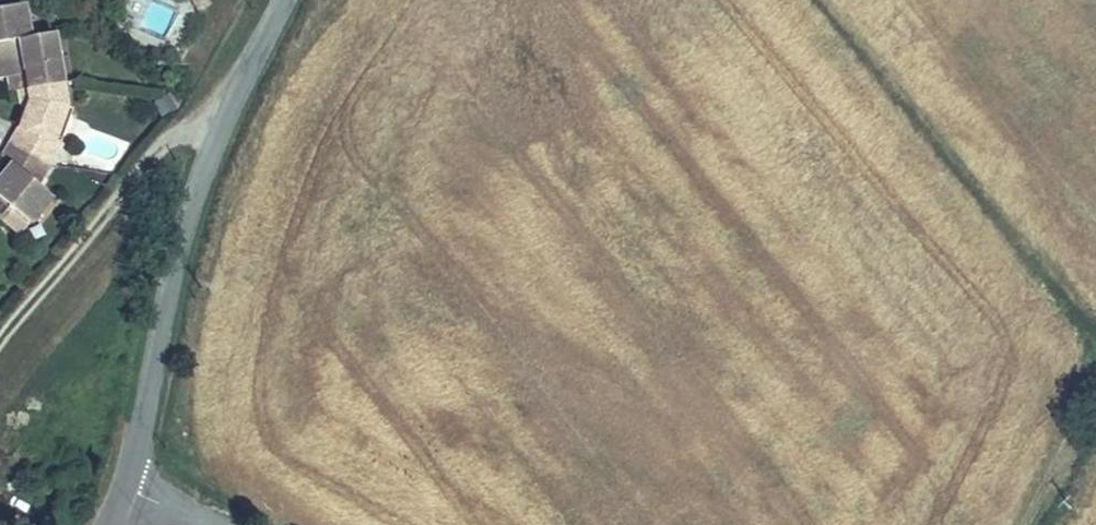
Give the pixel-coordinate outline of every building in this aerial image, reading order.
[(28,0),(19,0),(0,3),(0,55),(32,50),(29,33),(33,32),(28,0)] [(57,28),(33,32),(29,33),(32,50),(0,55),(0,72),(15,70),(24,68),(28,85),(35,84),(65,79),(66,79),(57,28)] [(28,85),(24,68),(15,70),(17,87),(24,86),(28,85)] [(57,134),(69,101),(65,79),(35,84),(38,100),(34,101),(29,116),(27,122),(19,136),(21,137),(54,156),(64,137),(57,134)] [(38,100),(35,84),(28,85),(24,86),(29,116),(34,101),(38,100)] [(66,138),(78,104),(69,101),(57,134),(64,137),(66,138)] [(38,176),(54,156),(21,137),(19,136),(9,152),(17,159),(0,180),(0,187),(1,188),(0,189),(0,209),(14,221),(25,208),(34,216),(56,191),(38,176)] [(24,229),(34,216),(25,208),(14,221),(24,229)]
